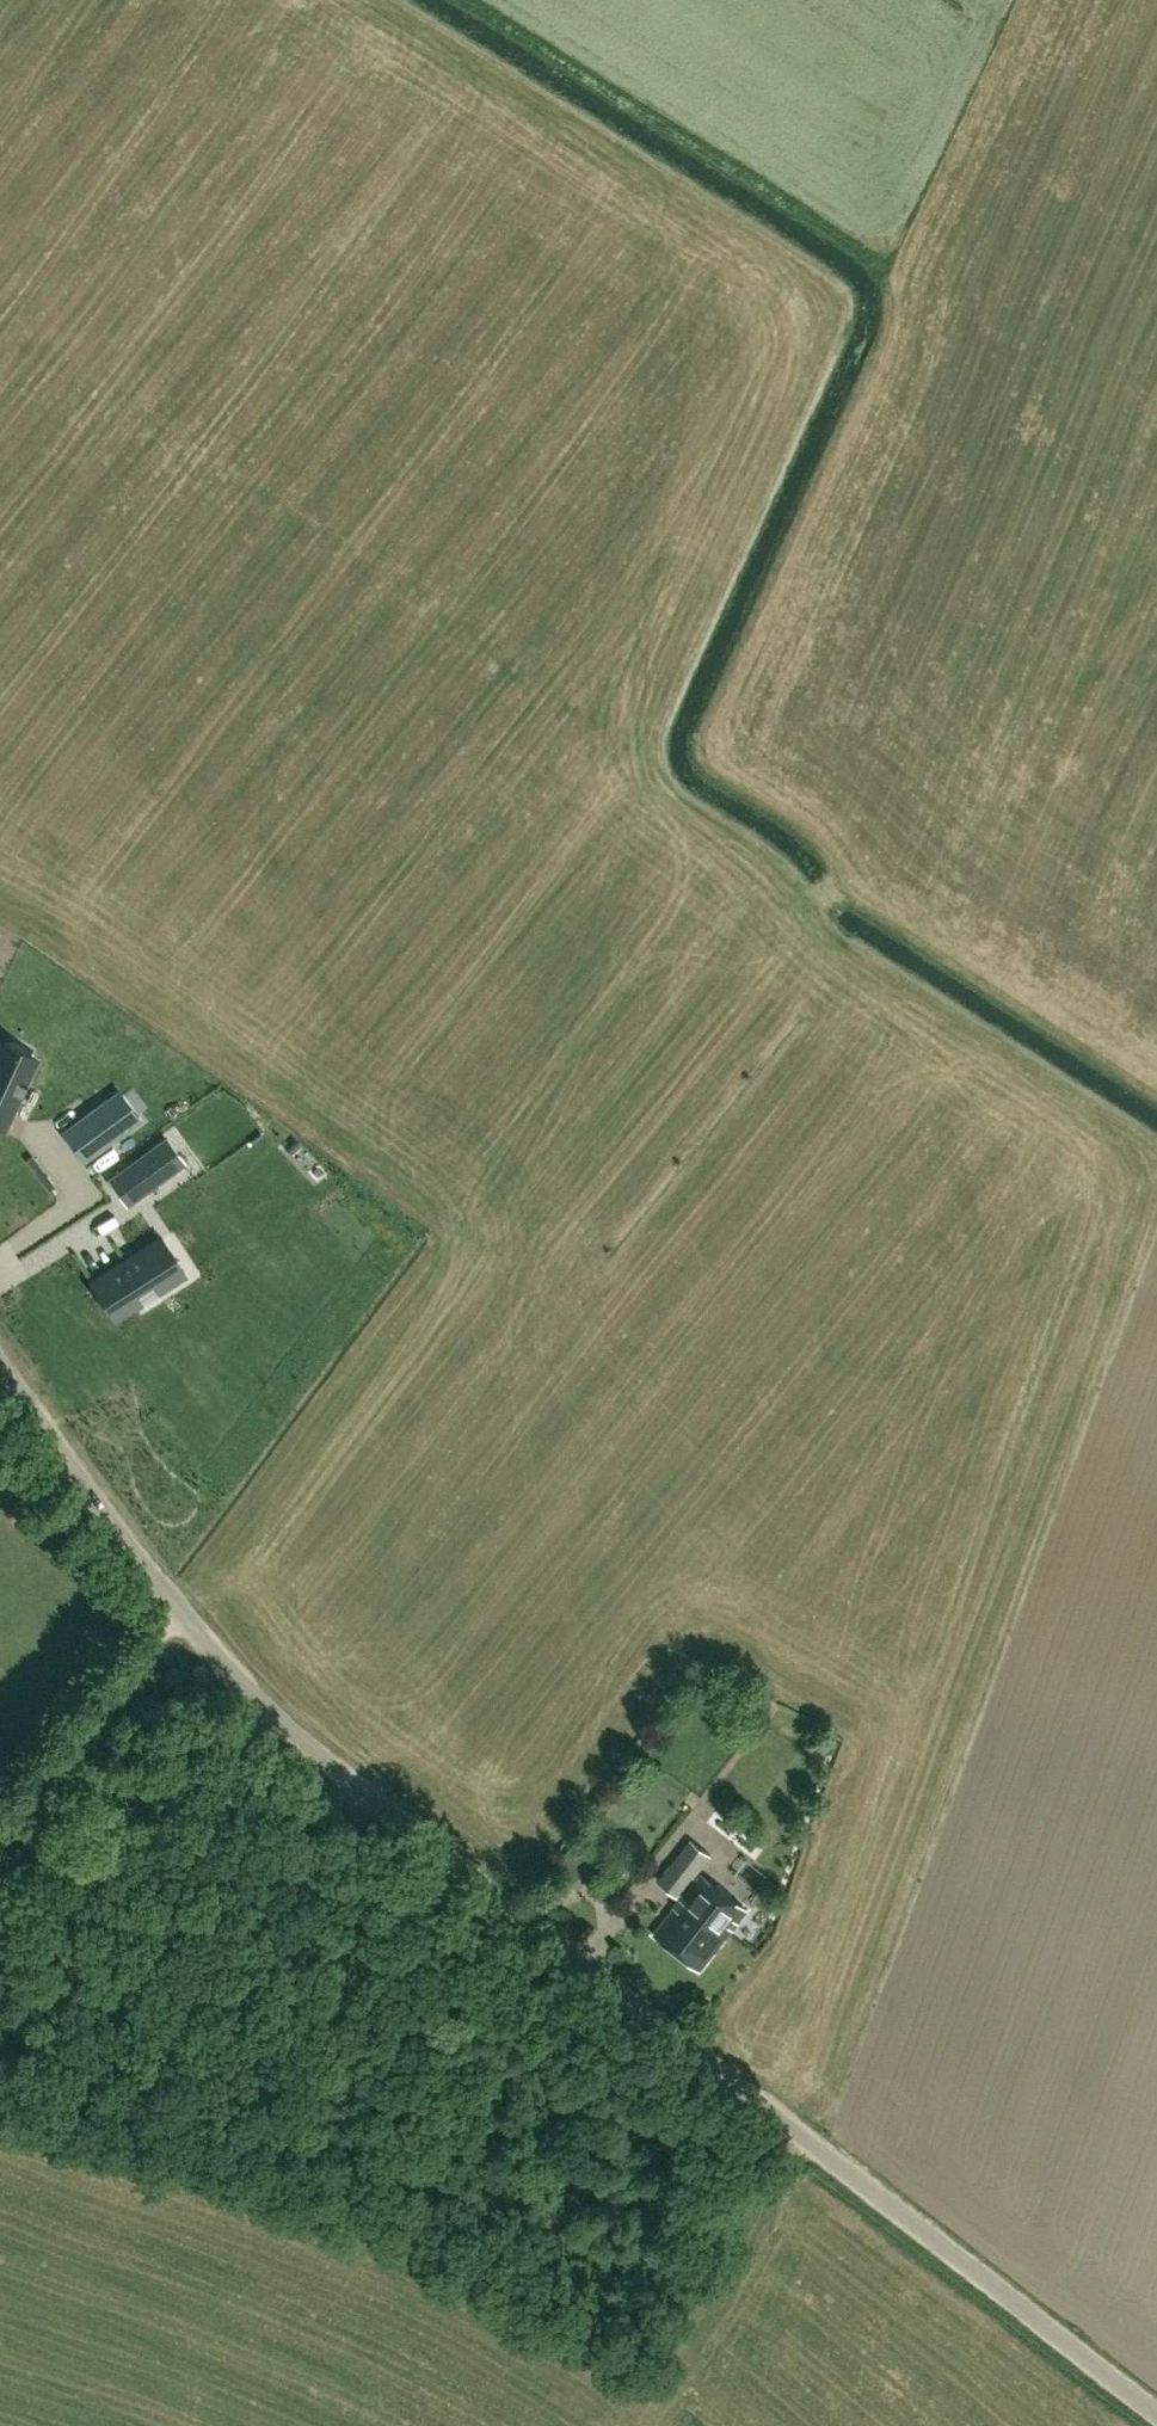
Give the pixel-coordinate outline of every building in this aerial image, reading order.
[(98,941),(93,953),(117,963),(122,951),(98,941)] [(0,1041),(0,1112),(11,1117),(37,1057),(1,1039),(0,1041)] [(119,1097),(63,1134),(82,1162),(137,1123),(119,1097)] [(164,1139),(109,1179),(128,1206),(174,1172),(167,1163),(176,1156),(164,1139)] [(158,1243),(98,1284),(113,1305),(118,1302),(125,1312),(139,1304),(142,1309),(160,1298),(156,1293),(169,1284),(163,1276),(175,1268),(158,1243)] [(45,1283),(90,1317),(106,1297),(61,1263),(45,1283)] [(677,1898),(710,1855),(691,1840),(657,1883),(677,1898)] [(699,1970),(747,1910),(702,1874),(654,1934),(699,1970)]
